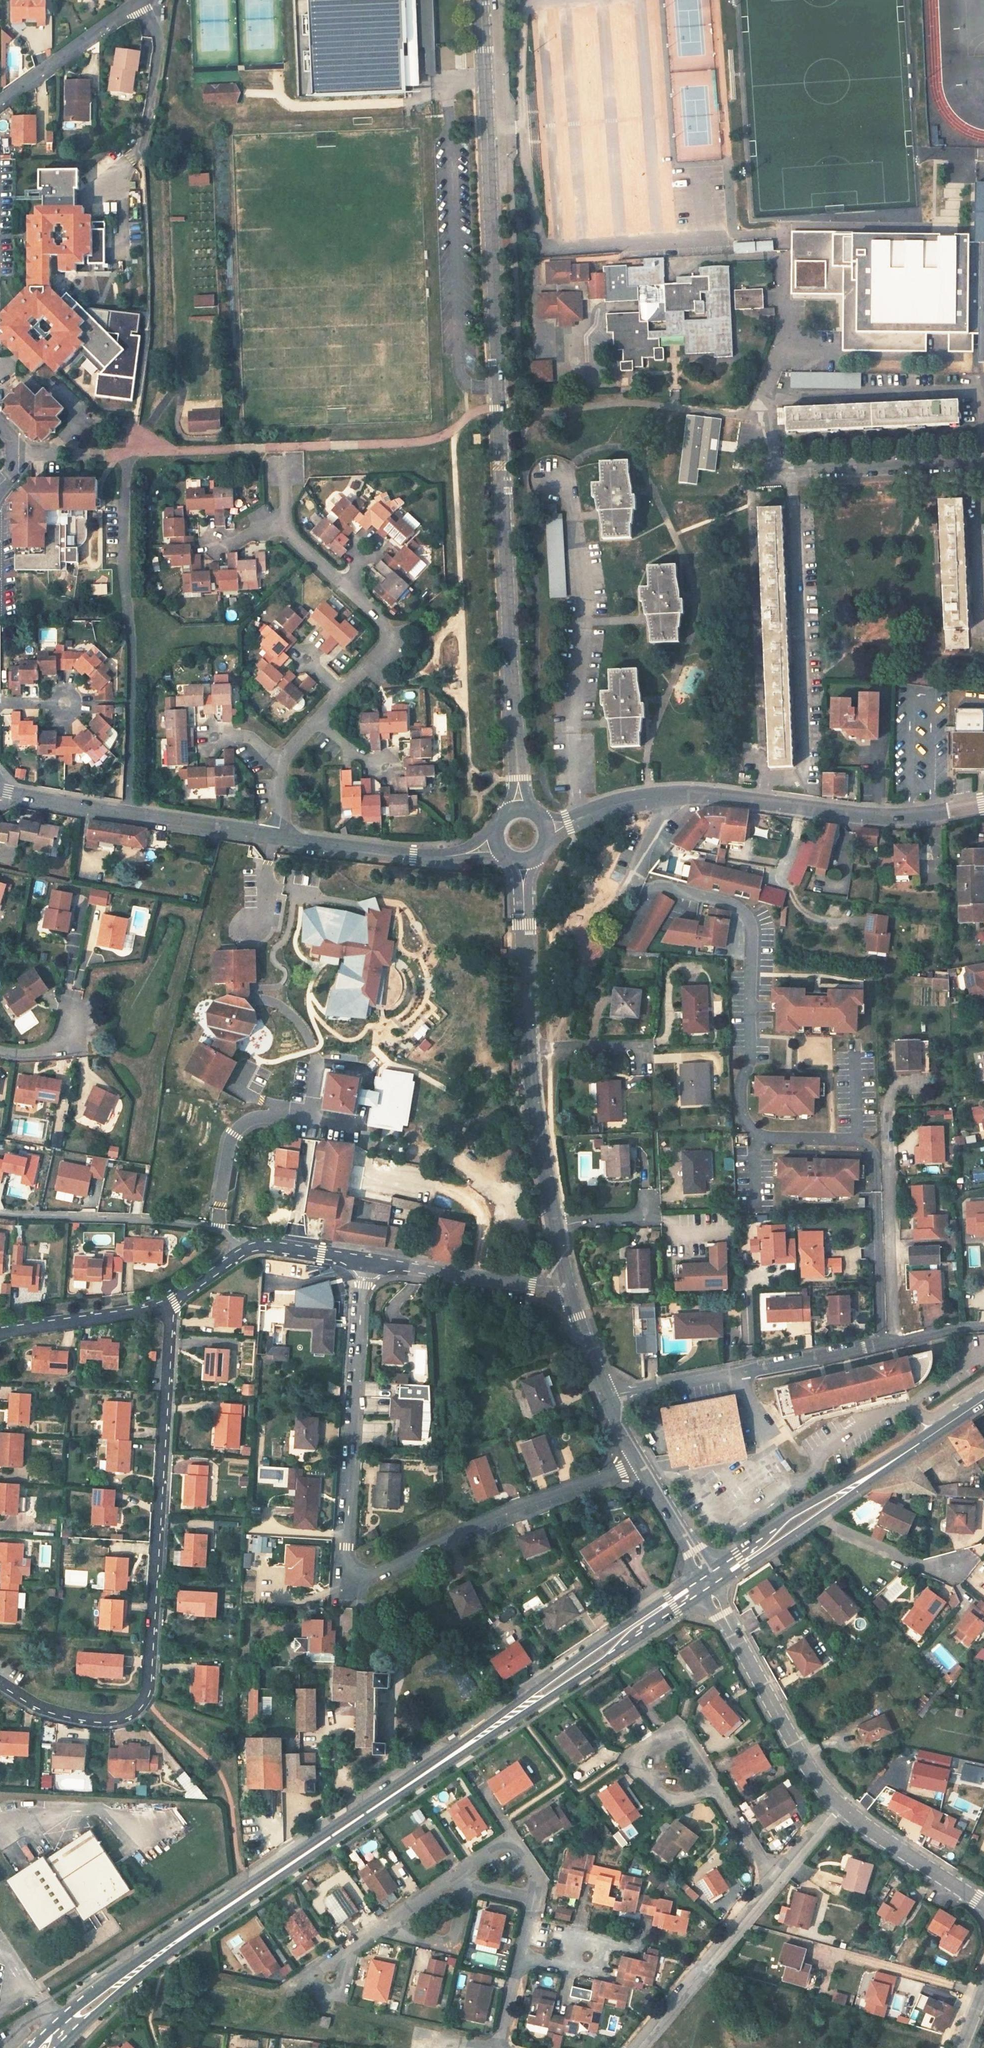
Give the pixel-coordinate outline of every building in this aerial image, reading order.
[(22,17),(30,17),(30,19),(38,19),(46,19),(46,0),(12,0),(12,23),(22,23),(22,19),(22,17)] [(416,13),(423,12),(423,11),(428,10),(428,1),(430,1),(430,0),(416,0),(416,13)] [(423,12),(416,13),(417,25),(431,24),(430,1),(428,1),(428,10),(423,11),(423,12)] [(431,24),(417,25),(417,46),(432,45),(431,24)] [(5,42),(8,42),(12,38),(2,29),(2,42),(5,42)] [(110,91),(128,93),(131,71),(135,71),(138,71),(140,53),(118,50),(115,68),(113,68),(110,91)] [(66,105),(66,121),(85,121),(85,101),(89,101),(89,81),(66,81),(66,101),(69,101),(69,105),(66,105)] [(218,101),(218,103),(236,103),(235,87),(218,87),(218,89),(214,89),(214,87),(213,86),(205,86),(205,101),(218,101)] [(12,116),(12,145),(35,144),(35,116),(12,116)] [(105,367),(101,372),(100,373),(98,373),(95,395),(102,396),(132,400),(137,366),(138,358),(141,335),(138,335),(141,313),(102,308),(94,307),(89,306),(86,309),(79,302),(73,308),(62,298),(51,287),(51,254),(60,254),(60,262),(77,262),(84,262),(84,254),(88,254),(88,262),(94,262),(102,262),(102,223),(94,223),(89,223),(89,218),(84,218),(84,210),(76,210),(76,174),(43,174),(43,207),(35,207),(35,215),(27,215),(27,289),(0,316),(0,318),(4,323),(0,327),(0,332),(3,336),(0,339),(0,340),(19,358),(27,366),(34,372),(39,366),(44,361),(50,366),(56,372),(62,366),(70,358),(79,349),(83,345),(105,367)] [(189,175),(189,185),(209,184),(209,174),(189,175)] [(975,182),(972,231),(972,244),(979,244),(978,335),(977,363),(983,364),(983,183),(975,182)] [(979,244),(974,244),(969,244),(969,237),(853,235),(853,237),(796,236),(795,269),(791,269),(791,290),(843,291),(843,294),(842,344),(852,345),(851,351),(925,352),(926,334),(948,334),(948,345),(972,345),(972,335),(978,335),(979,244)] [(735,244),(736,253),(773,251),(772,242),(735,244)] [(604,274),(602,274),(594,274),(589,274),(588,265),(570,266),(570,263),(547,263),(547,275),(551,279),(551,284),(558,285),(558,294),(539,295),(539,313),(544,318),(551,318),(555,313),(559,313),(559,321),(575,320),(582,320),(582,300),(581,293),(590,293),(590,299),(594,299),(602,299),(605,299),(605,302),(614,302),(615,300),(619,302),(630,295),(639,294),(639,300),(640,312),(606,314),(607,333),(613,333),(614,350),(623,350),(624,358),(624,362),(622,362),(621,363),(621,366),(621,371),(633,371),(633,368),(643,367),(643,366),(643,359),(654,358),(655,358),(655,360),(655,361),(663,361),(664,359),(664,358),(664,348),(660,348),(660,347),(660,338),(685,337),(685,346),(685,354),(714,353),(715,358),(733,357),(728,267),(714,267),(701,269),(701,277),(677,278),(677,284),(665,284),(664,258),(644,259),(645,267),(628,268),(627,266),(604,267),(604,274)] [(764,308),(763,289),(735,291),(736,310),(760,308),(764,308)] [(79,302),(68,291),(62,298),(73,308),(79,302)] [(194,297),(194,308),(214,307),(214,297),(194,297)] [(660,338),(660,347),(685,346),(685,337),(660,338)] [(79,349),(101,372),(105,367),(83,345),(79,349)] [(552,360),(531,361),(531,366),(532,383),(553,382),(553,366),(552,360)] [(860,373),(793,372),(793,386),(860,387),(860,373)] [(36,398),(22,384),(5,401),(10,407),(5,412),(34,440),(39,434),(45,440),(62,422),(57,417),(64,408),(44,389),(36,398)] [(959,401),(777,409),(778,425),(786,424),(787,433),(960,425),(959,401)] [(204,415),(190,416),(190,430),(205,430),(205,428),(220,428),(219,411),(204,412),(204,415)] [(720,420),(688,416),(682,467),(698,469),(714,471),(716,450),(709,450),(710,440),(718,440),(720,420)] [(718,440),(710,440),(709,450),(716,450),(718,440)] [(600,463),(601,483),(594,483),(592,484),(593,498),(594,498),(595,498),(598,512),(600,512),(602,522),(603,530),(603,539),(631,538),(631,525),(632,525),(634,510),(636,510),(636,495),(633,496),(633,491),(632,486),(630,477),(629,461),(602,463),(600,463)] [(698,469),(682,467),(680,482),(696,484),(698,469)] [(206,516),(216,515),(215,490),(206,490),(206,489),(201,489),(201,479),(188,480),(189,490),(187,490),(188,510),(206,509),(206,516)] [(67,570),(67,548),(76,548),(80,547),(83,545),(84,543),(86,539),(87,535),(87,511),(97,511),(97,480),(31,480),(31,488),(27,488),(23,491),(23,495),(16,495),(15,517),(14,517),(14,533),(15,533),(15,570),(67,570)] [(233,488),(215,489),(215,490),(216,515),(217,527),(226,526),(226,509),(234,508),(233,488)] [(333,524),(341,532),(348,538),(354,531),(347,524),(353,518),(364,506),(366,504),(358,497),(352,504),(345,498),(344,499),(339,494),(336,494),(329,502),(329,505),(334,510),(332,511),(339,517),(333,524)] [(390,501),(387,494),(376,498),(378,503),(366,517),(361,513),(366,508),(364,506),(353,518),(368,531),(374,525),(379,530),(397,510),(398,509),(405,503),(400,499),(390,501)] [(939,501),(945,635),(946,649),(969,648),(968,630),(969,630),(963,499),(939,501)] [(557,504),(546,505),(546,519),(560,519),(562,519),(562,514),(557,514),(557,504)] [(783,508),(758,509),(770,768),(794,767),(783,508)] [(184,509),(174,510),(165,510),(166,537),(175,537),(176,546),(191,546),(195,545),(195,540),(195,536),(185,536),(184,509)] [(377,532),(385,538),(389,534),(402,546),(415,533),(414,532),(420,525),(407,514),(404,517),(397,510),(379,530),(377,532)] [(348,538),(341,532),(333,524),(327,518),(313,532),(341,557),(348,550),(344,547),(350,540),(348,538)] [(547,522),(551,596),(565,595),(561,521),(547,522)] [(416,537),(413,540),(420,547),(426,546),(416,537)] [(388,554),(382,560),(409,586),(412,583),(399,570),(402,567),(408,573),(409,572),(416,578),(427,565),(421,559),(414,553),(420,547),(413,540),(394,560),(388,554)] [(191,546),(176,546),(163,547),(163,556),(173,556),(173,565),(192,564),(193,573),(203,573),(201,554),(192,554),(191,546)] [(257,560),(238,562),(240,590),(258,589),(258,571),(267,570),(266,552),(256,552),(257,560)] [(220,582),(221,591),(240,590),(238,562),(238,553),(228,553),(228,565),(229,571),(220,571),(220,582)] [(382,560),(375,567),(389,579),(383,586),(380,583),(374,590),(391,605),(409,586),(382,560)] [(220,566),(220,563),(210,563),(211,572),(203,573),(193,573),(183,574),(183,583),(193,583),(193,592),(212,592),(211,582),(220,582),(220,571),(220,566)] [(676,565),(648,566),(649,587),(640,588),(641,602),(643,602),(646,616),(648,616),(650,628),(651,643),(679,642),(679,629),(680,629),(682,615),(684,614),(684,600),(680,600),(680,593),(677,578),(676,565)] [(193,583),(183,583),(184,593),(193,592),(193,583)] [(321,634),(328,640),(342,625),(335,619),(339,615),(325,602),(312,616),(326,628),(321,634)] [(292,647),(298,640),(291,633),(309,613),(302,606),(296,612),(290,607),(277,621),(283,627),(277,633),(292,647)] [(320,649),(324,652),(327,655),(340,641),(346,647),(359,634),(345,621),(342,625),(328,640),(320,649)] [(277,633),(268,625),(262,632),(268,639),(262,645),(269,652),(263,658),(277,671),(290,657),(286,653),(292,647),(277,633)] [(38,670),(43,670),(43,675),(57,674),(57,669),(65,669),(65,653),(64,646),(57,646),(57,653),(57,658),(49,658),(49,653),(39,653),(39,662),(38,662),(38,670)] [(102,653),(94,646),(86,654),(86,653),(85,655),(83,653),(72,654),(72,653),(65,653),(65,669),(72,669),(72,666),(74,666),(83,675),(86,672),(90,675),(94,671),(102,663),(107,658),(102,653)] [(283,691),(290,683),(296,677),(289,671),(284,677),(277,671),(263,658),(256,665),(263,671),(257,678),(271,691),(277,685),(283,691)] [(13,668),(13,695),(21,695),(21,685),(34,685),(34,680),(38,680),(38,670),(38,662),(29,662),(29,667),(21,668),(13,668)] [(90,675),(93,678),(90,681),(94,686),(99,691),(99,692),(96,692),(96,700),(102,700),(113,700),(113,692),(112,692),(112,682),(110,680),(112,679),(106,673),(110,670),(102,663),(94,671),(90,675)] [(682,691),(693,694),(701,671),(690,667),(682,691)] [(115,675),(110,670),(106,673),(112,679),(115,675)] [(638,670),(610,671),(610,692),(601,692),(602,706),(604,706),(607,720),(608,720),(611,731),(612,739),(612,748),(641,746),(640,733),(642,733),(642,731),(643,723),(643,719),(645,718),(645,704),(642,704),(642,700),(638,682),(638,670)] [(224,722),(232,722),(233,722),(232,685),(229,685),(229,675),(215,675),(215,686),(213,686),(213,695),(214,705),(223,705),(224,722)] [(317,683),(309,676),(297,689),(290,683),(283,691),(278,697),(291,710),(317,683)] [(214,714),(214,705),(213,695),(204,695),(203,686),(184,687),(185,696),(176,697),(176,707),(204,705),(205,715),(214,714)] [(878,740),(880,695),(862,694),(861,710),(851,709),(851,700),(834,699),(833,727),(842,727),(842,728),(845,731),(850,732),(857,732),(857,736),(860,739),(878,740)] [(408,732),(407,706),(402,704),(396,705),(392,706),(392,713),(379,713),(380,740),(390,740),(390,732),(408,732)] [(96,705),(97,713),(100,713),(100,714),(94,719),(90,724),(93,727),(89,730),(109,750),(117,738),(118,735),(117,733),(110,725),(112,724),(112,713),(113,713),(113,705),(102,705),(96,705)] [(954,733),(953,768),(981,770),(983,770),(983,709),(956,709),(955,733),(954,733)] [(194,737),(194,728),(186,728),(186,710),(167,711),(168,738),(194,737)] [(13,711),(12,738),(21,738),(28,738),(28,743),(38,743),(38,735),(38,725),(35,725),(35,721),(21,720),(21,711),(13,711)] [(380,751),(380,740),(379,713),(361,714),(361,733),(370,733),(371,751),(380,751)] [(407,768),(424,767),(423,758),(432,758),(431,739),(433,739),(433,730),(431,728),(422,728),(422,731),(412,731),(413,758),(404,759),(404,768),(407,768)] [(44,735),(38,735),(38,743),(38,753),(49,753),(49,748),(56,748),(56,753),(65,753),(65,736),(57,736),(57,731),(44,730),(44,735)] [(109,750),(89,730),(87,733),(84,730),(74,739),(73,739),(73,736),(65,736),(65,753),(65,762),(73,762),(73,752),(83,752),(85,751),(94,761),(96,762),(102,757),(109,750)] [(195,747),(194,737),(168,738),(169,766),(188,765),(187,747),(195,747)] [(234,759),(234,749),(225,749),(226,767),(216,768),(217,787),(217,795),(227,795),(226,787),(236,786),(234,759)] [(216,768),(215,758),(206,759),(207,768),(179,770),(180,780),(188,779),(189,788),(217,787),(216,768)] [(408,777),(398,777),(399,796),(409,796),(408,787),(427,786),(426,777),(436,777),(435,766),(424,767),(407,768),(408,777)] [(15,779),(26,780),(27,769),(16,768),(15,779)] [(352,781),(352,770),(343,770),(343,808),(352,807),(353,816),(363,816),(362,788),(353,788),(352,781)] [(845,775),(825,774),(824,796),(845,796),(845,775)] [(363,816),(381,815),(381,807),(381,796),(372,796),(372,779),(361,779),(362,781),(362,788),(363,816)] [(390,787),(381,787),(381,796),(381,807),(390,806),(390,815),(409,814),(409,805),(418,805),(418,795),(409,796),(399,796),(390,796),(390,787)] [(673,844),(690,851),(703,835),(721,840),(724,826),(728,826),(729,810),(714,808),(698,814),(673,844)] [(749,812),(729,810),(728,826),(724,826),(721,840),(721,844),(745,847),(748,823),(749,812)] [(5,842),(4,844),(16,846),(17,839),(34,842),(34,846),(50,849),(53,836),(54,828),(44,826),(43,829),(37,828),(38,825),(20,821),(19,828),(8,826),(5,842)] [(147,830),(102,823),(94,821),(90,821),(87,847),(94,848),(97,848),(98,841),(102,841),(144,849),(147,830)] [(808,867),(818,869),(817,875),(825,877),(827,871),(828,866),(830,857),(837,826),(825,824),(817,845),(808,866),(808,867)] [(879,837),(879,830),(862,828),(857,832),(857,843),(875,844),(875,837),(879,837)] [(805,840),(798,857),(794,866),(788,881),(800,886),(808,867),(808,866),(817,845),(805,840)] [(896,847),(896,857),(896,866),(896,868),(894,868),(894,882),(909,882),(909,874),(919,874),(919,866),(919,857),(919,852),(915,852),(915,846),(896,847)] [(963,866),(964,868),(959,869),(959,888),(959,923),(982,922),(981,906),(983,906),(983,887),(983,868),(983,850),(963,851),(963,857),(963,866)] [(707,854),(707,857),(705,864),(694,861),(693,865),(685,863),(684,866),(680,882),(711,889),(716,867),(718,858),(718,856),(707,854)] [(718,858),(716,867),(722,869),(722,866),(724,860),(718,858)] [(716,867),(711,889),(760,902),(763,886),(764,878),(724,869),(722,869),(716,867)] [(35,893),(41,894),(43,884),(37,882),(35,893)] [(760,902),(765,903),(769,888),(763,886),(760,902)] [(765,903),(777,906),(780,891),(769,888),(765,903)] [(87,904),(94,905),(102,907),(105,907),(107,894),(102,893),(94,891),(90,890),(87,904)] [(777,906),(782,907),(787,892),(780,891),(777,906)] [(48,930),(67,933),(71,914),(68,914),(71,895),(53,892),(49,911),(52,911),(48,930)] [(661,895),(649,915),(661,923),(672,906),(674,903),(661,895)] [(386,942),(391,911),(368,908),(363,938),(317,930),(314,952),(360,960),(353,1001),(375,1005),(382,964),(390,965),(393,943),(386,942)] [(730,912),(712,909),(709,928),(699,926),(700,922),(677,919),(662,940),(684,944),(685,943),(702,946),(702,943),(725,946),(730,912)] [(649,915),(627,951),(643,953),(661,923),(649,915)] [(126,921),(103,916),(102,917),(97,946),(102,947),(120,950),(126,921)] [(869,940),(867,951),(888,953),(890,935),(886,934),(888,918),(869,916),(867,933),(870,933),(869,940)] [(252,952),(219,953),(220,977),(216,977),(217,986),(229,985),(230,998),(217,1003),(210,1015),(211,1029),(220,1040),(214,1051),(203,1044),(199,1052),(202,1054),(190,1075),(220,1091),(235,1062),(232,1061),(238,1051),(237,1044),(250,1038),(258,1026),(256,1012),(247,1002),(250,995),(250,985),(253,984),(252,952)] [(967,967),(968,973),(965,975),(967,987),(970,989),(971,994),(975,993),(983,992),(983,964),(967,967)] [(22,1006),(25,1011),(32,1006),(30,1002),(33,1000),(48,990),(34,970),(19,980),(22,985),(4,997),(14,1012),(22,1006)] [(950,989),(950,980),(935,979),(934,988),(950,989)] [(706,988),(684,989),(685,1012),(688,1012),(688,1032),(708,1031),(706,988)] [(641,991),(615,989),(613,1015),(638,1018),(641,991)] [(774,1003),(779,1003),(779,1012),(778,1031),(798,1031),(798,1033),(805,1033),(805,1032),(814,1032),(813,1034),(821,1034),(821,1032),(830,1032),(830,1034),(837,1034),(837,1032),(857,1033),(857,1014),(858,1005),(863,1005),(863,992),(830,992),(830,994),(820,994),(821,991),(774,990),(774,1002),(774,1003)] [(949,1006),(948,991),(930,992),(931,1007),(949,1006)] [(14,1012),(17,1016),(25,1011),(22,1006),(14,1012)] [(929,1041),(898,1042),(899,1069),(921,1069),(921,1073),(930,1073),(929,1041)] [(199,1052),(187,1073),(190,1075),(202,1054),(199,1052)] [(235,1062),(220,1091),(223,1092),(238,1064),(235,1062)] [(709,1065),(682,1066),(683,1104),(710,1103),(709,1065)] [(331,1074),(325,1110),(357,1115),(363,1079),(331,1074)] [(760,1096),(759,1113),(761,1113),(774,1113),(777,1113),(777,1115),(778,1115),(793,1115),(794,1115),(794,1114),(797,1114),(809,1114),(812,1114),(812,1097),(817,1098),(817,1097),(818,1084),(818,1080),(793,1079),(792,1075),(782,1074),(780,1078),(756,1078),(755,1082),(755,1095),(755,1096),(760,1096)] [(58,1103),(62,1082),(39,1078),(39,1079),(19,1076),(15,1102),(35,1105),(36,1099),(58,1103)] [(261,1090),(266,1093),(274,1079),(269,1076),(261,1090)] [(602,1082),(598,1083),(600,1121),(602,1121),(622,1120),(620,1081),(602,1082)] [(94,1087),(90,1095),(93,1096),(88,1108),(84,1116),(94,1120),(102,1124),(104,1124),(116,1097),(102,1091),(94,1087)] [(972,1107),(975,1124),(983,1122),(983,1105),(972,1107)] [(922,1149),(923,1163),(944,1163),(943,1128),(920,1128),(921,1148),(921,1149),(922,1149)] [(53,1134),(51,1146),(61,1148),(63,1135),(53,1134)] [(963,1137),(955,1138),(955,1147),(965,1145),(963,1137)] [(313,1191),(323,1192),(331,1144),(320,1142),(313,1191)] [(335,1194),(347,1196),(348,1188),(355,1146),(331,1144),(323,1192),(335,1194)] [(118,1158),(120,1147),(110,1145),(108,1155),(118,1158)] [(630,1176),(629,1146),(603,1147),(604,1160),(609,1160),(610,1177),(630,1176)] [(275,1185),(295,1188),(300,1154),(279,1150),(275,1185)] [(684,1154),(686,1194),(705,1193),(704,1153),(684,1154)] [(0,1161),(0,1180),(2,1180),(4,1171),(24,1176),(22,1184),(33,1186),(39,1158),(28,1156),(28,1160),(7,1155),(5,1162),(0,1161)] [(94,1176),(102,1177),(103,1178),(107,1157),(102,1157),(94,1155),(92,1168),(61,1162),(56,1189),(87,1195),(90,1182),(87,1181),(88,1177),(90,1178),(91,1175),(94,1176)] [(805,1160),(780,1159),(780,1163),(780,1176),(780,1177),(785,1177),(784,1194),(786,1194),(799,1195),(802,1195),(801,1196),(804,1197),(834,1198),(835,1198),(835,1196),(838,1196),(850,1196),(853,1196),(853,1180),(858,1180),(858,1179),(859,1166),(859,1162),(817,1161),(816,1156),(807,1156),(805,1160)] [(132,1199),(143,1201),(147,1178),(137,1176),(137,1175),(117,1171),(114,1191),(124,1192),(133,1194),(132,1199)] [(947,1216),(938,1216),(935,1216),(934,1185),(913,1186),(914,1217),(918,1217),(918,1230),(915,1230),(915,1240),(948,1239),(947,1216)] [(376,1202),(392,1206),(393,1198),(348,1188),(347,1196),(356,1198),(376,1202)] [(313,1191),(309,1215),(325,1218),(332,1219),(335,1194),(323,1192),(313,1191)] [(321,1238),(386,1248),(389,1229),(375,1227),(376,1223),(364,1222),(364,1225),(352,1223),(356,1198),(347,1196),(335,1194),(332,1219),(325,1218),(321,1238)] [(438,1216),(444,1217),(446,1210),(432,1205),(393,1198),(392,1206),(438,1216)] [(390,1222),(392,1206),(376,1202),(374,1220),(390,1222)] [(969,1233),(976,1233),(979,1231),(983,1230),(983,1203),(967,1204),(969,1233)] [(442,1220),(443,1220),(444,1217),(438,1216),(432,1246),(437,1246),(442,1220)] [(458,1264),(465,1225),(443,1220),(442,1220),(437,1246),(432,1246),(431,1245),(430,1248),(416,1244),(414,1253),(434,1258),(434,1260),(435,1260),(458,1264)] [(787,1262),(797,1261),(796,1239),(786,1240),(786,1225),(773,1225),(773,1224),(760,1225),(760,1239),(760,1240),(765,1240),(765,1249),(763,1250),(764,1264),(772,1263),(772,1258),(777,1258),(786,1258),(787,1262)] [(386,1248),(394,1249),(398,1228),(389,1226),(389,1229),(386,1248)] [(703,1238),(704,1261),(727,1260),(726,1229),(702,1230),(699,1226),(689,1226),(689,1243),(697,1243),(697,1238),(703,1238)] [(815,1235),(799,1235),(800,1251),(802,1251),(803,1277),(828,1276),(832,1273),(841,1272),(841,1260),(823,1260),(823,1237),(815,1237),(815,1235)] [(164,1241),(125,1239),(124,1245),(124,1256),(123,1260),(163,1262),(164,1241)] [(760,1240),(760,1239),(752,1240),(752,1250),(763,1250),(765,1249),(765,1240),(760,1240)] [(50,1253),(50,1243),(40,1243),(39,1253),(50,1253)] [(124,1245),(117,1244),(116,1252),(121,1256),(124,1256),(124,1245)] [(14,1245),(11,1285),(31,1286),(40,1286),(41,1265),(21,1264),(21,1258),(22,1258),(23,1246),(14,1245)] [(939,1246),(910,1247),(911,1265),(906,1265),(908,1290),(913,1290),(913,1303),(941,1301),(940,1271),(938,1271),(938,1264),(940,1264),(939,1246)] [(649,1251),(629,1252),(630,1288),(651,1287),(649,1251)] [(94,1280),(102,1281),(102,1278),(112,1279),(113,1255),(102,1254),(102,1259),(94,1258),(75,1258),(74,1288),(86,1289),(87,1280),(94,1280)] [(677,1274),(677,1288),(728,1287),(728,1262),(685,1263),(685,1274),(677,1274)] [(677,1263),(677,1274),(685,1274),(685,1263),(677,1263)] [(11,1294),(11,1283),(2,1283),(2,1294),(11,1294)] [(242,1297),(218,1296),(216,1327),(241,1328),(242,1297)] [(831,1316),(829,1316),(829,1324),(851,1323),(850,1296),(831,1297),(831,1309),(831,1316)] [(767,1300),(768,1322),(781,1322),(781,1319),(785,1318),(785,1321),(812,1320),(810,1297),(767,1300)] [(644,1360),(658,1360),(658,1357),(655,1304),(639,1305),(640,1320),(642,1320),(642,1337),(637,1337),(637,1355),(643,1354),(644,1357),(644,1360)] [(315,1328),(314,1334),(333,1335),(335,1311),(287,1308),(285,1326),(315,1328)] [(283,1312),(271,1311),(271,1319),(275,1320),(283,1320),(283,1312)] [(722,1313),(677,1316),(678,1335),(698,1334),(698,1337),(723,1336),(722,1313)] [(254,1335),(255,1325),(244,1324),(244,1335),(254,1335)] [(412,1326),(386,1325),(384,1357),(384,1363),(403,1364),(404,1357),(405,1346),(411,1346),(412,1326)] [(333,1335),(314,1334),(313,1352),(332,1353),(333,1335)] [(118,1368),(118,1366),(119,1357),(120,1344),(102,1343),(94,1343),(80,1342),(79,1357),(79,1358),(102,1359),(103,1359),(103,1366),(103,1367),(118,1368)] [(269,1357),(269,1361),(289,1362),(289,1357),(290,1348),(274,1347),(269,1347),(269,1357)] [(208,1349),(207,1357),(207,1366),(200,1366),(200,1381),(226,1382),(227,1366),(227,1357),(228,1350),(208,1349)] [(33,1357),(32,1366),(32,1371),(67,1373),(67,1366),(68,1357),(68,1353),(33,1351),(33,1357)] [(147,1357),(147,1360),(156,1361),(156,1357),(156,1352),(148,1351),(147,1357)] [(933,1365),(934,1364),(934,1358),(934,1357),(934,1353),(919,1357),(902,1361),(903,1365),(904,1368),(899,1369),(898,1365),(897,1362),(884,1365),(879,1367),(880,1373),(875,1374),(874,1368),(830,1378),(831,1385),(826,1386),(825,1380),(806,1384),(808,1391),(803,1392),(801,1385),(779,1390),(782,1403),(776,1405),(788,1423),(903,1395),(910,1393),(909,1389),(914,1388),(919,1385),(923,1382),(927,1378),(930,1374),(932,1369),(933,1365)] [(393,1374),(392,1383),(409,1384),(409,1375),(393,1374)] [(542,1375),(523,1382),(534,1414),(553,1407),(542,1375)] [(243,1384),(243,1395),(254,1396),(255,1385),(243,1384)] [(393,1399),(392,1419),(403,1420),(402,1440),(420,1441),(420,1439),(428,1440),(431,1421),(430,1387),(400,1385),(399,1400),(393,1399)] [(30,1395),(11,1394),(10,1424),(29,1425),(30,1395)] [(788,1423),(795,1434),(816,1419),(816,1420),(889,1403),(889,1401),(904,1398),(903,1395),(788,1423)] [(664,1412),(675,1465),(692,1462),(701,1460),(703,1467),(729,1461),(727,1455),(745,1451),(734,1398),(664,1412)] [(105,1402),(102,1439),(109,1439),(127,1441),(130,1403),(105,1402)] [(240,1405),(220,1404),(219,1415),(216,1415),(214,1446),(238,1447),(240,1405)] [(317,1418),(298,1417),(296,1449),(312,1450),(313,1437),(316,1437),(317,1418)] [(973,1422),(930,1451),(938,1463),(959,1449),(970,1466),(983,1457),(983,1439),(973,1422)] [(0,1432),(0,1451),(2,1451),(1,1466),(22,1467),(24,1434),(0,1432)] [(546,1437),(523,1445),(534,1477),(554,1470),(548,1454),(551,1453),(546,1437)] [(128,1473),(130,1441),(127,1441),(109,1439),(107,1471),(128,1473)] [(727,1455),(729,1461),(746,1458),(745,1451),(727,1455)] [(924,1456),(932,1468),(938,1463),(930,1451),(924,1456)] [(923,1473),(932,1468),(924,1456),(873,1491),(886,1493),(895,1493),(937,1496),(932,1488),(923,1473)] [(486,1457),(465,1465),(478,1500),(499,1492),(486,1457)] [(230,1467),(247,1468),(248,1459),(231,1458),(230,1467)] [(692,1462),(693,1468),(703,1467),(701,1460),(692,1462)] [(379,1486),(378,1506),(400,1508),(402,1474),(399,1474),(400,1465),(382,1464),(381,1473),(380,1473),(379,1486)] [(208,1466),(190,1465),(189,1487),(185,1487),(184,1506),(206,1507),(208,1466)] [(301,1480),(301,1470),(290,1469),(290,1482),(298,1482),(298,1479),(301,1480)] [(249,1486),(249,1476),(240,1476),(239,1486),(249,1486)] [(317,1520),(319,1480),(301,1480),(298,1479),(298,1482),(295,1529),(315,1530),(316,1520),(317,1520)] [(18,1514),(19,1484),(0,1483),(0,1513),(18,1514)] [(958,1483),(932,1488),(937,1496),(958,1497),(958,1488),(958,1483)] [(958,1488),(958,1497),(979,1498),(980,1489),(958,1488)] [(92,1524),(94,1524),(102,1524),(112,1525),(113,1508),(113,1490),(102,1489),(94,1489),(92,1524)] [(866,1498),(888,1506),(890,1503),(895,1493),(886,1493),(875,1492),(866,1498)] [(891,1503),(890,1503),(888,1506),(882,1520),(893,1525),(892,1528),(909,1535),(918,1516),(898,1507),(891,1503)] [(950,1506),(949,1531),(974,1533),(975,1508),(950,1506)] [(630,1520),(606,1536),(620,1556),(628,1550),(626,1548),(642,1537),(641,1536),(633,1525),(630,1520)] [(893,1525),(882,1520),(879,1526),(891,1531),(892,1528),(893,1525)] [(636,1523),(633,1525),(641,1536),(643,1534),(636,1523)] [(891,1531),(879,1526),(875,1536),(887,1542),(891,1532),(891,1531)] [(544,1529),(518,1539),(526,1558),(551,1548),(544,1529)] [(207,1535),(188,1534),(186,1566),(206,1567),(207,1535)] [(252,1552),(269,1552),(270,1536),(252,1535),(252,1552)] [(606,1536),(602,1539),(594,1544),(582,1552),(586,1557),(593,1568),(594,1569),(602,1564),(609,1559),(611,1562),(620,1556),(606,1536)] [(626,1548),(628,1550),(643,1540),(642,1537),(626,1548)] [(1,1583),(2,1583),(17,1584),(20,1584),(21,1574),(29,1574),(30,1560),(22,1559),(23,1545),(0,1543),(0,1560),(2,1560),(5,1560),(5,1565),(2,1564),(1,1583)] [(314,1549),(288,1547),(286,1567),(288,1567),(287,1584),(295,1584),(295,1585),(311,1586),(314,1549)] [(593,1568),(586,1557),(583,1559),(590,1570),(593,1568)] [(105,1590),(126,1591),(128,1559),(107,1558),(106,1573),(103,1573),(102,1573),(99,1573),(98,1576),(97,1589),(103,1589),(105,1589),(105,1590)] [(602,1568),(611,1562),(609,1559),(602,1564),(594,1569),(596,1572),(602,1568)] [(562,1591),(567,1588),(558,1574),(553,1577),(562,1591)] [(761,1603),(767,1611),(791,1594),(785,1586),(776,1592),(767,1580),(749,1592),(758,1605),(761,1603)] [(471,1582),(451,1591),(452,1595),(450,1596),(455,1607),(457,1606),(462,1617),(482,1607),(471,1582)] [(2,1583),(1,1591),(0,1591),(0,1622),(15,1623),(17,1584),(2,1583)] [(819,1599),(830,1611),(832,1609),(844,1623),(858,1610),(835,1584),(819,1599)] [(908,1624),(921,1634),(945,1601),(928,1589),(916,1604),(917,1605),(920,1607),(908,1624)] [(179,1592),(178,1608),(197,1609),(197,1614),(196,1616),(215,1617),(217,1595),(179,1592)] [(553,1626),(555,1629),(584,1610),(572,1593),(544,1612),(553,1626)] [(953,1607),(961,1603),(957,1593),(949,1596),(953,1607)] [(791,1594),(767,1611),(772,1620),(769,1622),(778,1634),(796,1622),(788,1610),(797,1603),(791,1594)] [(879,1596),(874,1601),(882,1609),(887,1605),(879,1596)] [(126,1601),(102,1600),(100,1629),(118,1630),(120,1612),(126,1613),(126,1601)] [(920,1607),(917,1605),(905,1622),(908,1624),(920,1607)] [(983,1627),(983,1614),(977,1608),(974,1606),(969,1612),(971,1614),(966,1619),(959,1628),(960,1628),(963,1630),(957,1637),(968,1646),(983,1627)] [(832,1609),(830,1611),(828,1613),(840,1626),(844,1623),(832,1609)] [(539,1615),(548,1629),(553,1626),(544,1612),(539,1615)] [(308,1652),(307,1662),(335,1663),(336,1631),(332,1631),(333,1621),(304,1620),(304,1636),(308,1637),(308,1639),(296,1639),(296,1641),(293,1642),(292,1642),(292,1644),(292,1646),(293,1648),(295,1649),(295,1652),(308,1652)] [(955,1635),(957,1637),(963,1630),(960,1628),(955,1635)] [(818,1647),(812,1639),(806,1643),(805,1641),(789,1652),(805,1676),(821,1665),(811,1651),(818,1647)] [(699,1641),(682,1653),(695,1673),(693,1675),(698,1682),(718,1668),(699,1641)] [(519,1643),(491,1661),(503,1679),(531,1660),(519,1643)] [(77,1671),(99,1673),(99,1676),(103,1676),(122,1678),(123,1656),(103,1655),(95,1655),(78,1654),(77,1671)] [(959,1665),(951,1676),(956,1679),(964,1669),(959,1665)] [(259,1666),(250,1666),(249,1666),(248,1724),(258,1724),(259,1666)] [(350,1670),(333,1667),(333,1701),(358,1703),(358,1748),(375,1748),(375,1754),(388,1755),(388,1743),(376,1743),(377,1688),(390,1689),(391,1674),(359,1673),(350,1670)] [(219,1669),(197,1668),(196,1701),(217,1702),(219,1669)] [(660,1671),(635,1687),(643,1698),(647,1705),(671,1689),(660,1671)] [(949,1675),(944,1680),(950,1686),(956,1679),(951,1676),(949,1675)] [(945,1684),(919,1715),(923,1718),(948,1687),(945,1684)] [(631,1687),(625,1691),(630,1698),(634,1704),(640,1700),(633,1689),(631,1687)] [(633,1689),(640,1700),(643,1698),(635,1687),(633,1689)] [(703,1712),(725,1735),(728,1739),(746,1722),(743,1718),(740,1720),(719,1696),(721,1694),(714,1687),(701,1700),(708,1707),(703,1712)] [(315,1689),(298,1688),(298,1708),(315,1708),(315,1689)] [(930,1699),(925,1695),(913,1708),(918,1713),(930,1699)] [(618,1732),(642,1716),(634,1704),(630,1698),(619,1705),(606,1714),(618,1732)] [(606,1714),(619,1705),(617,1703),(604,1712),(606,1714)] [(942,1706),(937,1703),(931,1710),(936,1714),(942,1706)] [(315,1708),(298,1708),(298,1732),(315,1732),(315,1708)] [(896,1730),(889,1714),(859,1728),(866,1743),(896,1730)] [(577,1764),(594,1751),(575,1726),(557,1739),(577,1764)] [(0,1733),(0,1754),(29,1755),(30,1734),(0,1733)] [(251,1790),(316,1792),(315,1753),(284,1754),(283,1738),(249,1738),(251,1790)] [(52,1766),(72,1768),(85,1768),(86,1746),(72,1745),(72,1749),(53,1747),(52,1766)] [(731,1770),(743,1790),(750,1786),(745,1779),(761,1770),(770,1764),(759,1746),(734,1761),(737,1767),(731,1770)] [(109,1750),(106,1793),(113,1793),(114,1778),(134,1779),(135,1770),(157,1771),(157,1758),(149,1757),(149,1749),(140,1749),(129,1748),(119,1748),(119,1750),(109,1750)] [(945,1791),(950,1770),(953,1771),(953,1772),(964,1774),(964,1778),(979,1781),(981,1776),(980,1776),(982,1768),(983,1768),(983,1763),(960,1758),(958,1767),(951,1766),(953,1757),(920,1749),(917,1763),(916,1763),(913,1782),(925,1784),(924,1787),(945,1791)] [(596,1754),(594,1751),(577,1764),(579,1767),(596,1754)] [(520,1763),(489,1782),(504,1804),(534,1785),(520,1763)] [(761,1770),(763,1772),(772,1767),(770,1764),(761,1770)] [(191,1793),(199,1786),(185,1772),(178,1779),(191,1793)] [(43,1786),(52,1787),(52,1776),(43,1776),(43,1786)] [(754,1809),(765,1827),(797,1807),(781,1781),(771,1787),(776,1795),(754,1809)] [(913,1782),(912,1787),(924,1790),(924,1787),(925,1784),(913,1782)] [(600,1795),(610,1809),(619,1821),(636,1809),(618,1783),(600,1795)] [(147,1794),(147,1786),(138,1785),(137,1793),(147,1794)] [(467,1799),(449,1811),(470,1841),(488,1828),(467,1799)] [(551,1807),(527,1824),(539,1841),(563,1825),(566,1830),(573,1826),(560,1807),(554,1811),(551,1807)] [(932,1807),(920,1832),(954,1846),(961,1830),(954,1826),(957,1819),(950,1815),(945,1825),(938,1822),(943,1812),(932,1807)] [(419,1823),(427,1818),(420,1808),(412,1813),(419,1823)] [(619,1821),(610,1809),(607,1810),(616,1823),(619,1821)] [(619,1821),(624,1828),(641,1816),(636,1809),(619,1821)] [(698,1837),(678,1821),(667,1835),(666,1834),(654,1850),(663,1857),(670,1862),(674,1857),(681,1848),(687,1852),(698,1837)] [(966,1824),(959,1821),(956,1826),(963,1829),(966,1824)] [(404,1841),(409,1848),(412,1845),(420,1857),(426,1865),(429,1869),(434,1865),(446,1857),(430,1833),(426,1835),(421,1828),(404,1841)] [(102,1910),(103,1910),(132,1890),(115,1865),(109,1857),(103,1846),(95,1834),(91,1829),(49,1857),(46,1858),(45,1857),(44,1855),(43,1857),(30,1865),(7,1880),(41,1931),(78,1907),(84,1916),(95,1910),(100,1906),(102,1910)] [(27,1844),(21,1848),(29,1862),(36,1857),(27,1844)] [(566,1857),(565,1861),(575,1863),(576,1857),(577,1854),(567,1852),(566,1857)] [(594,1865),(595,1857),(593,1857),(577,1854),(576,1857),(575,1863),(565,1861),(564,1865),(558,1894),(564,1895),(580,1899),(583,1882),(590,1884),(594,1866),(594,1865)] [(372,1865),(360,1872),(380,1901),(398,1889),(382,1865),(379,1860),(372,1865)] [(866,1895),(875,1867),(870,1865),(855,1860),(854,1865),(851,1873),(846,1888),(866,1895)] [(601,1868),(601,1867),(594,1866),(590,1884),(594,1885),(596,1885),(594,1895),(593,1902),(594,1902),(602,1904),(608,1905),(609,1900),(613,1884),(619,1885),(622,1876),(622,1873),(602,1869),(601,1868)] [(657,1870),(650,1877),(660,1885),(666,1878),(657,1870)] [(729,1889),(724,1880),(718,1870),(699,1881),(710,1900),(729,1889)] [(644,1880),(622,1876),(619,1885),(619,1888),(626,1889),(623,1903),(621,1911),(636,1914),(644,1880)] [(727,1878),(724,1880),(729,1889),(732,1887),(727,1878)] [(312,1880),(304,1883),(306,1890),(315,1887),(312,1880)] [(696,1900),(700,1895),(688,1884),(684,1890),(696,1900)] [(324,1900),(331,1909),(339,1921),(341,1924),(359,1912),(343,1888),(324,1900)] [(808,1929),(817,1897),(796,1892),(792,1908),(788,1923),(808,1929)] [(896,1924),(897,1925),(903,1916),(905,1917),(914,1902),(898,1892),(890,1907),(885,1904),(879,1914),(884,1917),(896,1924)] [(648,1914),(652,1897),(645,1896),(641,1913),(648,1914)] [(660,1899),(652,1897),(648,1914),(655,1916),(653,1925),(659,1927),(659,1928),(685,1934),(689,1919),(683,1917),(671,1915),(674,1903),(660,1900),(660,1899)] [(615,1906),(614,1909),(621,1911),(623,1903),(616,1901),(615,1906)] [(559,1908),(557,1918),(571,1922),(573,1911),(559,1908)] [(339,1921),(331,1909),(328,1911),(336,1923),(339,1921)] [(308,1942),(311,1939),(318,1934),(302,1910),(284,1922),(300,1946),(293,1951),(298,1958),(312,1948),(308,1942)] [(506,1916),(485,1911),(476,1950),(498,1955),(506,1916)] [(957,1921),(942,1911),(931,1929),(940,1935),(945,1938),(943,1943),(958,1952),(970,1933),(955,1924),(957,1921)] [(896,1924),(884,1917),(880,1923),(892,1930),(896,1924)] [(940,1935),(931,1929),(929,1932),(938,1938),(940,1935)] [(260,1937),(242,1949),(258,1974),(263,1971),(268,1977),(281,1968),(260,1937)] [(958,1952),(943,1943),(941,1946),(956,1955),(958,1952)] [(785,1944),(783,1952),(804,1958),(806,1950),(785,1944)] [(804,1958),(783,1952),(779,1964),(787,1966),(783,1980),(806,1986),(809,1972),(807,1972),(809,1965),(803,1963),(804,1958)] [(619,1971),(618,1978),(636,1982),(637,1975),(647,1978),(652,1979),(654,1979),(659,1957),(648,1955),(646,1954),(645,1961),(624,1956),(621,1971),(619,1971)] [(431,1960),(429,1968),(444,1971),(446,1963),(431,1960)] [(395,1965),(373,1961),(365,1997),(387,2001),(395,1965)] [(444,1971),(429,1968),(427,1975),(421,1974),(415,2002),(436,2007),(444,1971)] [(897,1977),(878,1972),(875,1983),(873,1982),(868,2001),(869,2002),(866,2012),(880,2017),(883,2005),(885,2006),(890,1987),(894,1988),(897,1977)] [(471,1983),(464,2018),(485,2023),(493,1988),(490,1987),(492,1976),(478,1973),(475,1984),(471,1983)] [(596,1980),(594,1988),(591,2002),(594,2003),(602,2004),(604,2005),(606,1998),(621,2001),(625,2002),(627,2002),(630,1988),(634,1989),(636,1982),(618,1978),(616,1984),(602,1981),(596,1980)] [(532,2002),(540,2003),(537,2016),(530,2014),(527,2026),(531,2031),(548,2035),(548,2032),(555,2034),(559,2016),(553,2015),(558,1994),(535,1989),(532,2002)] [(835,1993),(832,2001),(845,2005),(848,1997),(835,1993)] [(943,2031),(954,2008),(944,2003),(943,2005),(930,1998),(924,2010),(938,2016),(933,2027),(943,2031)] [(602,2004),(594,2003),(591,2002),(589,2009),(576,2006),(576,2008),(568,2006),(566,2018),(559,2016),(555,2034),(563,2035),(564,2031),(578,2034),(581,2022),(593,2025),(597,2026),(599,2026),(602,2013),(604,2005),(602,2004)] [(532,2003),(530,2013),(536,2015),(538,2004),(532,2003)] [(322,2016),(320,2027),(329,2029),(331,2018),(322,2016)] [(172,2027),(159,2025),(162,2035),(175,2037),(172,2027)] [(252,2041),(240,2039),(239,2047),(251,2047),(252,2041)]
